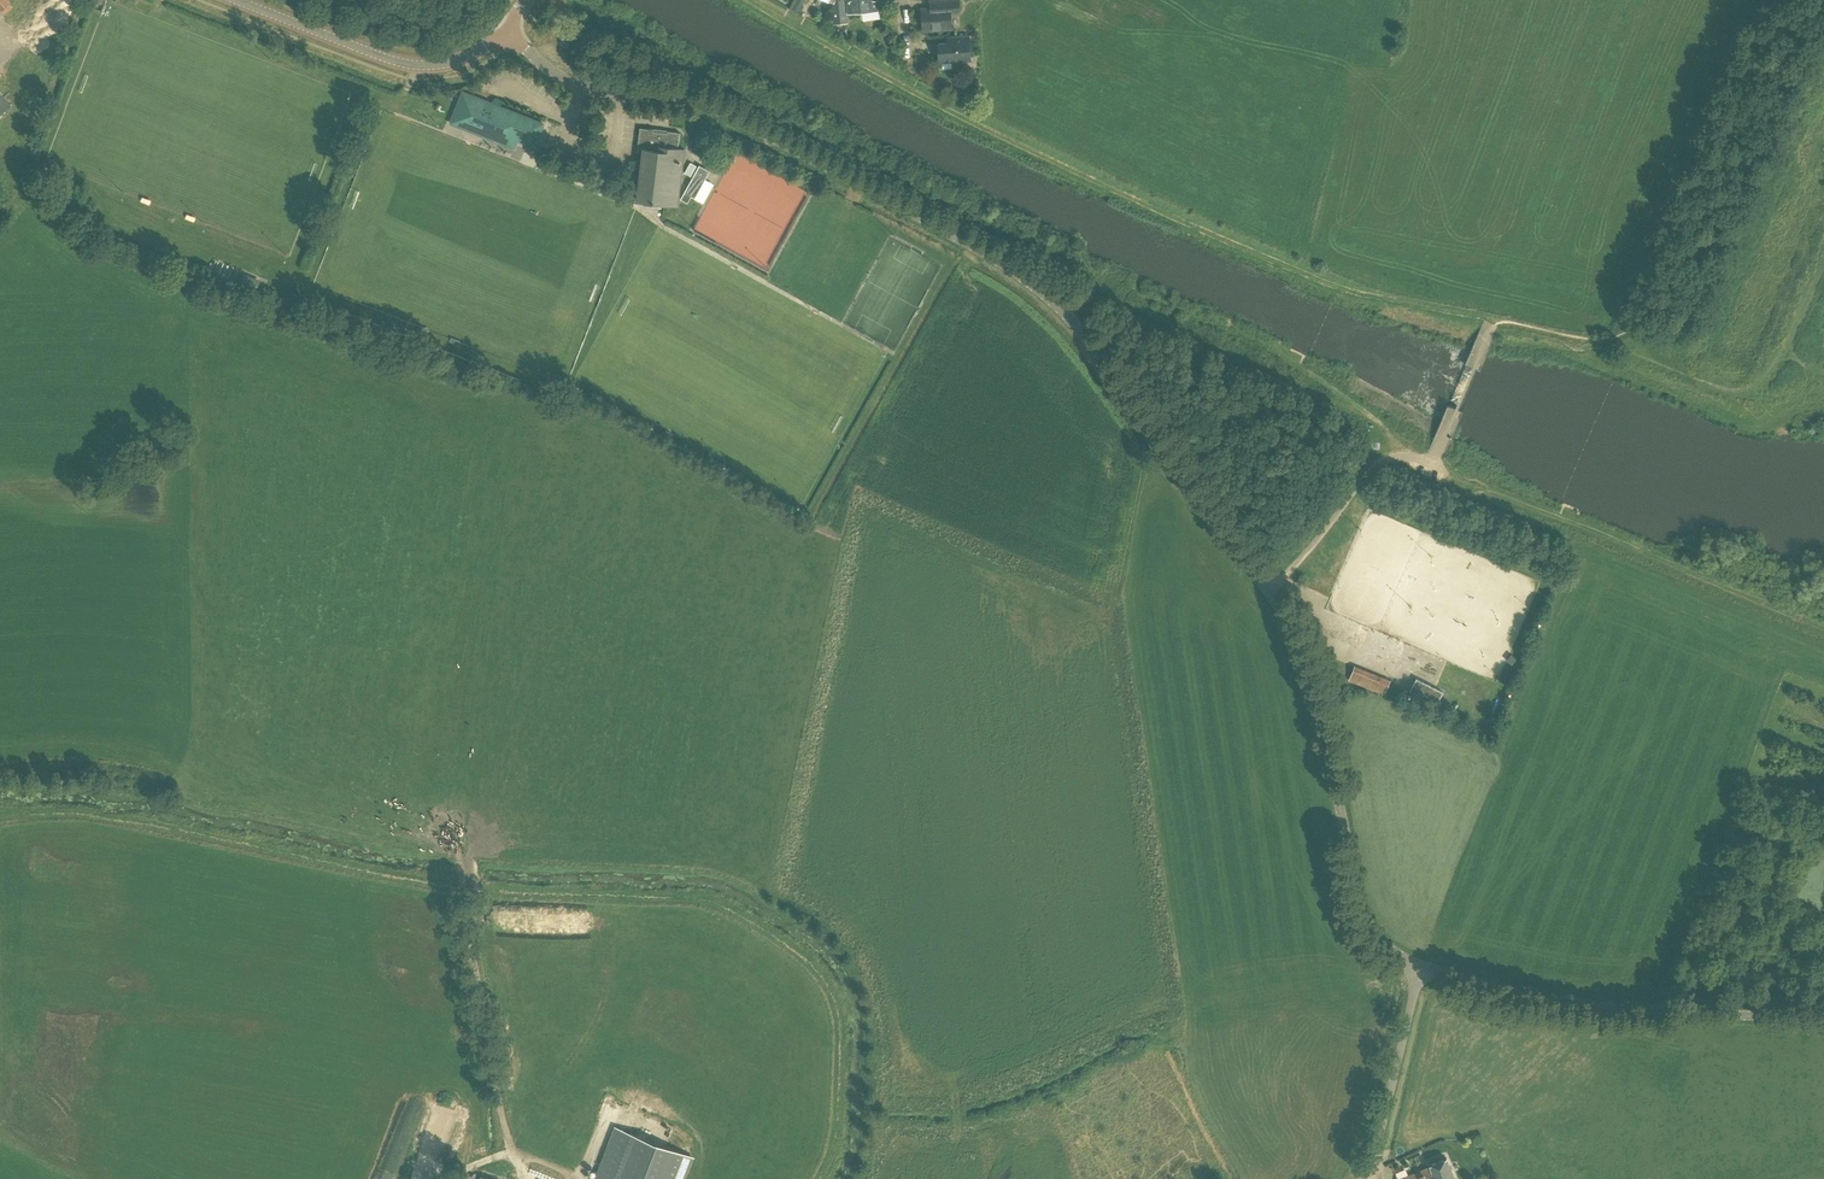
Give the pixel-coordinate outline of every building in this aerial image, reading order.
[(11,2),(9,0),(0,0),(0,11),(11,2)] [(832,9),(834,25),(847,24),(845,0),(837,0),(832,9)] [(849,12),(879,9),(878,0),(848,0),(849,12)] [(951,28),(950,15),(960,15),(960,0),(931,0),(929,0),(929,9),(922,10),(923,30),(951,28)] [(797,13),(801,6),(795,2),(791,9),(797,13)] [(939,62),(971,60),(969,35),(947,37),(947,43),(938,43),(939,62)] [(11,105),(0,93),(0,114),(11,105)] [(517,145),(519,139),(534,145),(543,124),(498,107),(464,93),(453,120),(500,139),(517,145)] [(678,206),(680,183),(684,149),(678,148),(680,133),(653,129),(640,128),(637,152),(643,153),(637,201),(678,206)] [(770,264),(806,183),(736,151),(702,226),(726,237),(723,243),(770,264)] [(695,198),(710,171),(699,165),(681,199),(688,203),(691,196),(695,198)] [(708,203),(721,174),(711,169),(698,198),(708,203)] [(1384,696),(1390,680),(1354,666),(1348,681),(1384,696)] [(1409,691),(1435,705),(1442,691),(1416,678),(1409,691)] [(694,1157),(615,1127),(595,1178),(685,1178),(694,1157)] [(1446,1159),(1429,1166),(1430,1167),(1402,1178),(1455,1178),(1446,1159)] [(535,1177),(545,1178),(546,1178),(548,1171),(537,1168),(535,1177)]
